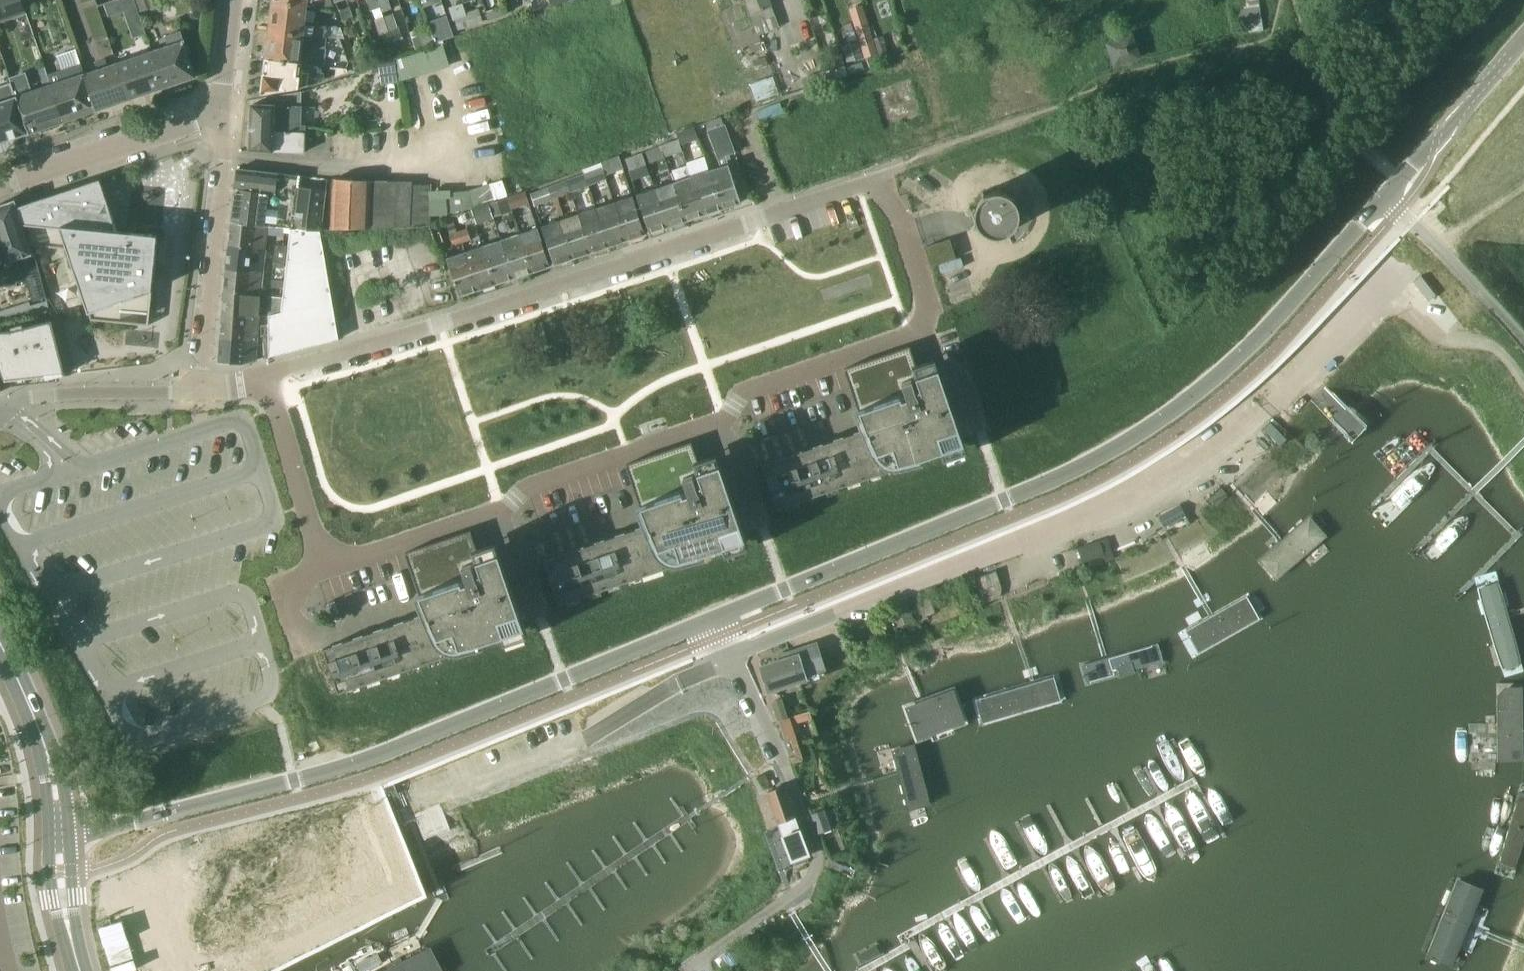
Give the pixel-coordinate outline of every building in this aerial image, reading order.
[(26,13),(21,0),(0,0),(0,22),(26,13)] [(104,3),(109,15),(124,10),(133,37),(146,32),(135,0),(113,0),(104,3)] [(137,1),(140,11),(155,6),(154,0),(137,0),(137,1)] [(271,1),(273,1),(273,2),(307,7),(333,10),(330,0),(272,0),(271,1)] [(344,21),(354,17),(348,0),(337,0),(344,21)] [(371,11),(381,8),(378,0),(368,0),(371,11)] [(381,8),(382,13),(383,12),(392,9),(390,5),(389,0),(378,0),(381,8)] [(757,35),(779,27),(770,0),(744,0),(757,35)] [(1260,0),(1238,0),(1239,8),(1239,9),(1260,6),(1260,0)] [(273,2),(270,31),(327,38),(328,26),(305,23),(307,7),(273,2)] [(1232,22),(1262,18),(1260,6),(1239,9),(1239,8),(1231,9),(1232,22)] [(479,8),(467,12),(471,26),(484,22),(479,8)] [(454,17),(458,30),(471,26),(467,12),(454,17)] [(398,28),(393,14),(384,17),(389,31),(398,28)] [(375,20),(379,34),(389,31),(384,17),(375,20)] [(1243,33),(1264,30),(1262,18),(1232,22),(1232,24),(1242,23),(1243,33)] [(429,23),(432,31),(431,31),(435,43),(444,40),(438,21),(429,23)] [(170,45),(149,52),(161,89),(196,77),(180,31),(167,36),(170,45)] [(266,59),(283,61),(299,62),(302,47),(325,50),(327,38),(270,31),(266,59)] [(417,35),(421,48),(435,43),(431,31),(417,35)] [(1138,57),(1132,37),(1110,44),(1117,64),(1138,57)] [(841,46),(846,62),(864,56),(859,40),(841,46)] [(396,60),(395,60),(399,81),(450,66),(444,46),(396,60)] [(368,60),(367,59),(365,50),(354,53),(358,64),(368,60)] [(149,52),(117,63),(129,100),(161,89),(149,52)] [(381,84),(397,82),(399,81),(395,60),(396,60),(396,56),(372,65),(373,73),(380,72),(381,84)] [(319,73),(320,67),(303,65),(303,63),(299,62),(283,61),(266,59),(262,93),(299,88),(324,80),(324,74),(319,73)] [(766,59),(753,65),(757,72),(769,66),(766,59)] [(98,70),(84,74),(97,111),(129,100),(117,63),(109,66),(106,60),(95,63),(98,70)] [(65,81),(51,85),(58,105),(63,122),(97,111),(84,74),(81,63),(61,70),(65,81)] [(348,72),(347,69),(331,67),(330,77),(331,78),(348,72)] [(829,79),(846,75),(844,67),(827,72),(829,79)] [(828,80),(826,72),(803,79),(806,87),(828,80)] [(773,77),(750,85),(756,101),(778,93),(773,77)] [(0,87),(0,140),(1,143),(29,133),(24,117),(17,97),(15,92),(13,83),(0,87)] [(51,85),(17,97),(24,117),(58,105),(51,85)] [(264,98),(263,106),(277,106),(301,107),(302,92),(264,98)] [(58,105),(24,117),(29,133),(29,134),(63,122),(58,105)] [(263,106),(252,105),(250,150),(304,152),(305,126),(301,126),(301,107),(277,106),(263,106)] [(724,126),(708,132),(718,158),(735,152),(724,126)] [(646,151),(650,163),(665,158),(661,146),(646,151)] [(625,159),(630,171),(647,165),(643,152),(625,159)] [(606,162),(602,163),(603,168),(606,175),(610,174),(622,169),(624,168),(620,156),(619,157),(606,162)] [(586,167),(587,172),(584,173),(588,186),(608,179),(606,175),(603,168),(602,163),(601,162),(586,167)] [(740,202),(728,165),(709,171),(722,208),(740,202)] [(239,169),(236,188),(271,192),(268,225),(286,227),(291,228),(322,229),(328,179),(239,169)] [(722,208),(709,171),(691,177),(704,214),(722,208)] [(588,186),(584,173),(565,180),(570,193),(588,186)] [(704,214),(691,177),(673,183),(686,220),(704,214)] [(335,179),(333,229),(399,228),(431,226),(431,225),(431,215),(431,190),(432,185),(412,184),(412,181),(383,181),(335,179)] [(99,180),(16,207),(29,245),(67,248),(91,318),(148,324),(156,235),(116,231),(99,180)] [(565,180),(549,186),(553,199),(570,193),(565,180)] [(686,220),(673,183),(655,189),(668,226),(686,220)] [(531,193),(535,206),(553,199),(549,186),(531,193)] [(236,188),(233,222),(268,225),(271,192),(236,188)] [(973,211),(973,212),(973,213),(974,214),(974,215),(974,216),(974,217),(974,218),(974,219),(975,219),(975,220),(975,221),(976,222),(976,223),(977,223),(977,224),(977,225),(978,226),(979,227),(980,228),(981,229),(981,230),(982,230),(983,231),(984,232),(985,232),(986,233),(987,233),(988,234),(989,234),(990,234),(991,235),(992,235),(993,235),(994,235),(995,236),(996,236),(997,236),(998,236),(999,236),(1000,236),(1001,235),(1002,235),(1003,235),(1004,235),(1005,234),(1006,234),(1007,234),(1008,233),(1009,233),(1010,232),(1011,232),(1011,231),(1012,231),(1013,230),(1014,229),(1015,228),(1016,227),(1016,226),(1017,226),(1017,225),(1018,224),(1018,223),(1019,223),(1019,222),(1020,221),(1020,220),(1020,219),(1021,218),(1021,217),(1021,216),(1021,215),(1021,214),(1021,213),(1021,212),(1021,211),(1021,210),(1021,209),(1021,208),(1021,207),(1021,206),(1020,205),(1020,204),(1020,203),(1020,202),(1019,201),(1018,200),(1018,199),(1017,198),(1016,197),(1016,196),(1015,196),(1015,195),(1014,194),(1013,194),(1013,193),(1012,193),(1011,192),(1010,191),(1009,191),(1008,190),(1007,190),(1006,189),(1005,189),(1004,189),(1003,188),(1002,188),(1001,188),(1000,188),(999,188),(998,188),(997,188),(996,188),(995,188),(994,188),(993,188),(992,188),(991,188),(990,189),(989,189),(988,190),(987,190),(986,190),(986,191),(985,191),(984,192),(983,192),(983,193),(982,193),(981,194),(980,195),(980,196),(979,196),(978,197),(978,198),(977,198),(977,199),(976,200),(976,201),(976,202),(975,202),(975,203),(975,204),(974,205),(974,206),(974,207),(974,208),(974,209),(973,210),(973,211)] [(637,195),(649,232),(668,226),(655,189),(637,195)] [(526,191),(525,192),(516,195),(520,207),(530,203),(526,191)] [(645,235),(632,197),(613,203),(627,240),(645,235)] [(34,300),(46,296),(41,273),(33,253),(32,254),(29,245),(16,207),(14,201),(0,206),(0,248),(5,262),(22,256),(23,260),(23,263),(34,300)] [(502,213),(498,202),(490,204),(494,215),(502,213)] [(613,203),(596,209),(609,246),(627,240),(613,203)] [(596,209),(578,215),(591,252),(609,246),(596,209)] [(591,252),(578,215),(560,221),(573,258),(591,252)] [(449,234),(453,246),(462,243),(458,232),(457,232),(453,219),(445,221),(449,234)] [(542,227),(555,264),(573,258),(560,221),(542,227)] [(233,222),(230,244),(271,249),(272,243),(285,244),(286,227),(268,225),(233,222)] [(230,244),(228,268),(269,272),(270,260),(284,261),(291,228),(286,227),(285,244),(272,243),(271,249),(230,244)] [(277,314),(265,317),(267,336),(270,356),(339,338),(324,254),(322,229),(291,228),(284,261),(281,278),(277,296),(280,296),(277,314)] [(471,240),(467,228),(458,232),(462,243),(471,240)] [(550,266),(537,228),(520,234),(532,272),(550,266)] [(520,234),(502,240),(514,278),(532,272),(520,234)] [(502,240),(483,246),(495,284),(514,278),(502,240)] [(953,240),(928,248),(935,267),(960,259),(953,240)] [(483,246),(465,252),(477,290),(495,284),(483,246)] [(447,258),(460,296),(477,290),(465,252),(447,258)] [(228,268),(225,291),(267,294),(269,277),(281,278),(284,261),(270,260),(269,272),(228,268)] [(1405,293),(1427,316),(1453,292),(1431,268),(1405,293)] [(225,291),(223,315),(260,316),(265,317),(267,295),(277,296),(281,278),(269,277),(267,294),(225,291)] [(223,315),(221,338),(258,341),(258,336),(267,336),(265,317),(277,314),(280,296),(277,296),(267,295),(265,317),(260,316),(223,315)] [(74,367),(62,318),(52,321),(64,369),(74,367)] [(0,330),(0,365),(6,380),(65,374),(64,369),(52,321),(52,320),(0,330)] [(221,338),(219,362),(243,364),(256,361),(270,358),(270,356),(267,336),(258,336),(258,341),(221,338)] [(778,509),(965,445),(951,402),(947,403),(940,380),(923,386),(910,346),(844,369),(865,430),(763,465),(778,509)] [(559,604),(747,541),(732,498),(729,499),(721,476),(705,481),(692,442),(626,464),(647,526),(545,560),(559,604)] [(1186,515),(1180,504),(1158,515),(1164,527),(1186,515)] [(1261,570),(1318,529),(1301,505),(1244,546),(1261,570)] [(339,693),(526,629),(512,586),(508,587),(501,564),(484,570),(471,531),(405,553),(426,614),(324,649),(339,693)] [(1099,541),(1079,548),(1084,562),(1102,555),(1104,555),(1099,541)] [(1192,662),(1263,622),(1248,596),(1177,636),(1192,662)] [(929,597),(920,602),(926,615),(935,611),(929,597)] [(769,690),(805,677),(805,676),(826,669),(817,642),(788,651),(790,657),(761,667),(769,690)] [(1077,693),(1161,663),(1154,645),(1070,676),(1077,693)] [(981,717),(1065,686),(1056,661),(972,692),(981,717)] [(1505,686),(1507,765),(1523,765),(1523,685),(1505,686)] [(915,744),(969,725),(955,686),(901,705),(915,744)] [(782,698),(772,701),(778,720),(788,716),(787,713),(782,698)] [(788,716),(778,720),(784,738),(790,736),(795,753),(796,756),(791,757),(793,762),(797,761),(802,759),(797,742),(794,734),(789,717),(788,716)] [(875,755),(891,815),(914,809),(897,749),(875,755)] [(781,831),(791,860),(809,853),(784,786),(767,793),(773,808),(781,831)] [(282,832),(245,847),(281,937),(403,888),(390,856),(363,816),(358,818),(352,803),(318,817),(315,809),(279,824),(282,832)] [(831,829),(824,809),(811,814),(818,834),(831,829)] [(1442,966),(1455,970),(1465,970),(1495,896),(1474,887),(1442,966)] [(413,917),(360,955),(370,970),(423,931),(413,917)] [(684,962),(677,955),(664,969),(666,970),(675,970),(684,962)]
